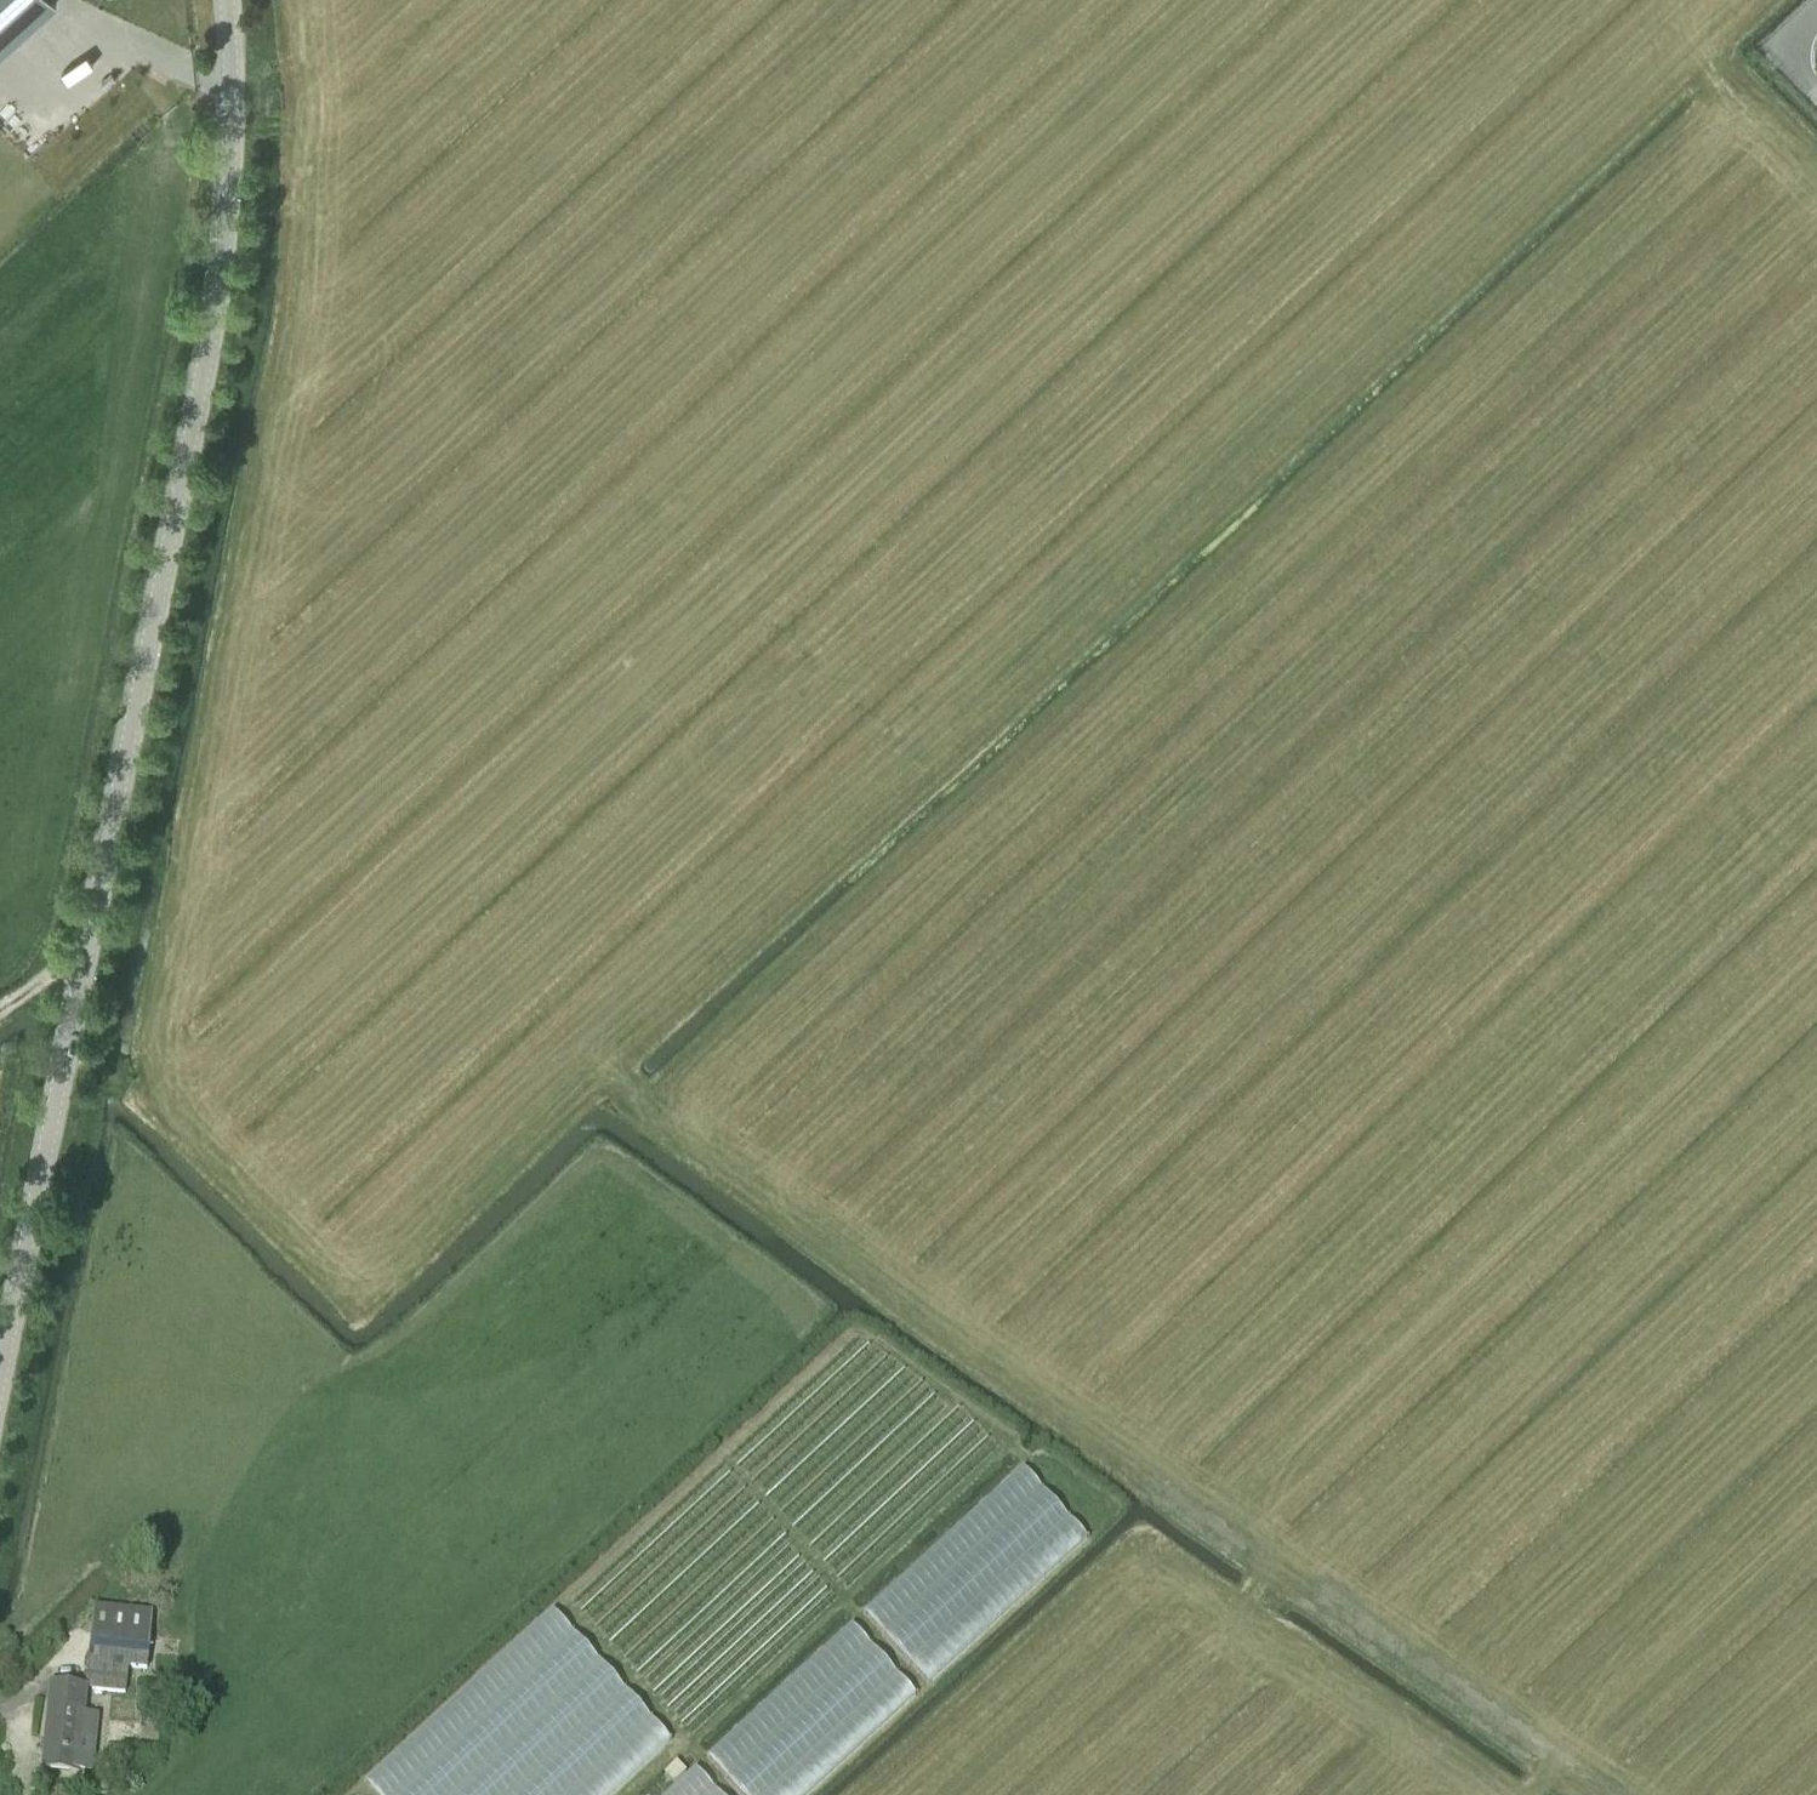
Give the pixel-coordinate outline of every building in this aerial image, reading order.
[(58,1),(57,0),(0,0),(0,54),(58,1)] [(866,1611),(932,1682),(1090,1536),(1025,1466),(866,1611)] [(674,1740),(556,1609),(367,1779),(381,1794),(613,1794),(674,1740)] [(87,1691),(126,1695),(129,1670),(147,1671),(151,1615),(92,1611),(88,1677),(86,1691),(87,1691)] [(919,1695),(855,1623),(709,1753),(746,1794),(807,1794),(919,1695)] [(87,1691),(86,1691),(50,1687),(42,1774),(78,1777),(79,1774),(91,1776),(96,1721),(84,1720),(87,1691)] [(698,1766),(666,1794),(724,1794),(698,1766)]
